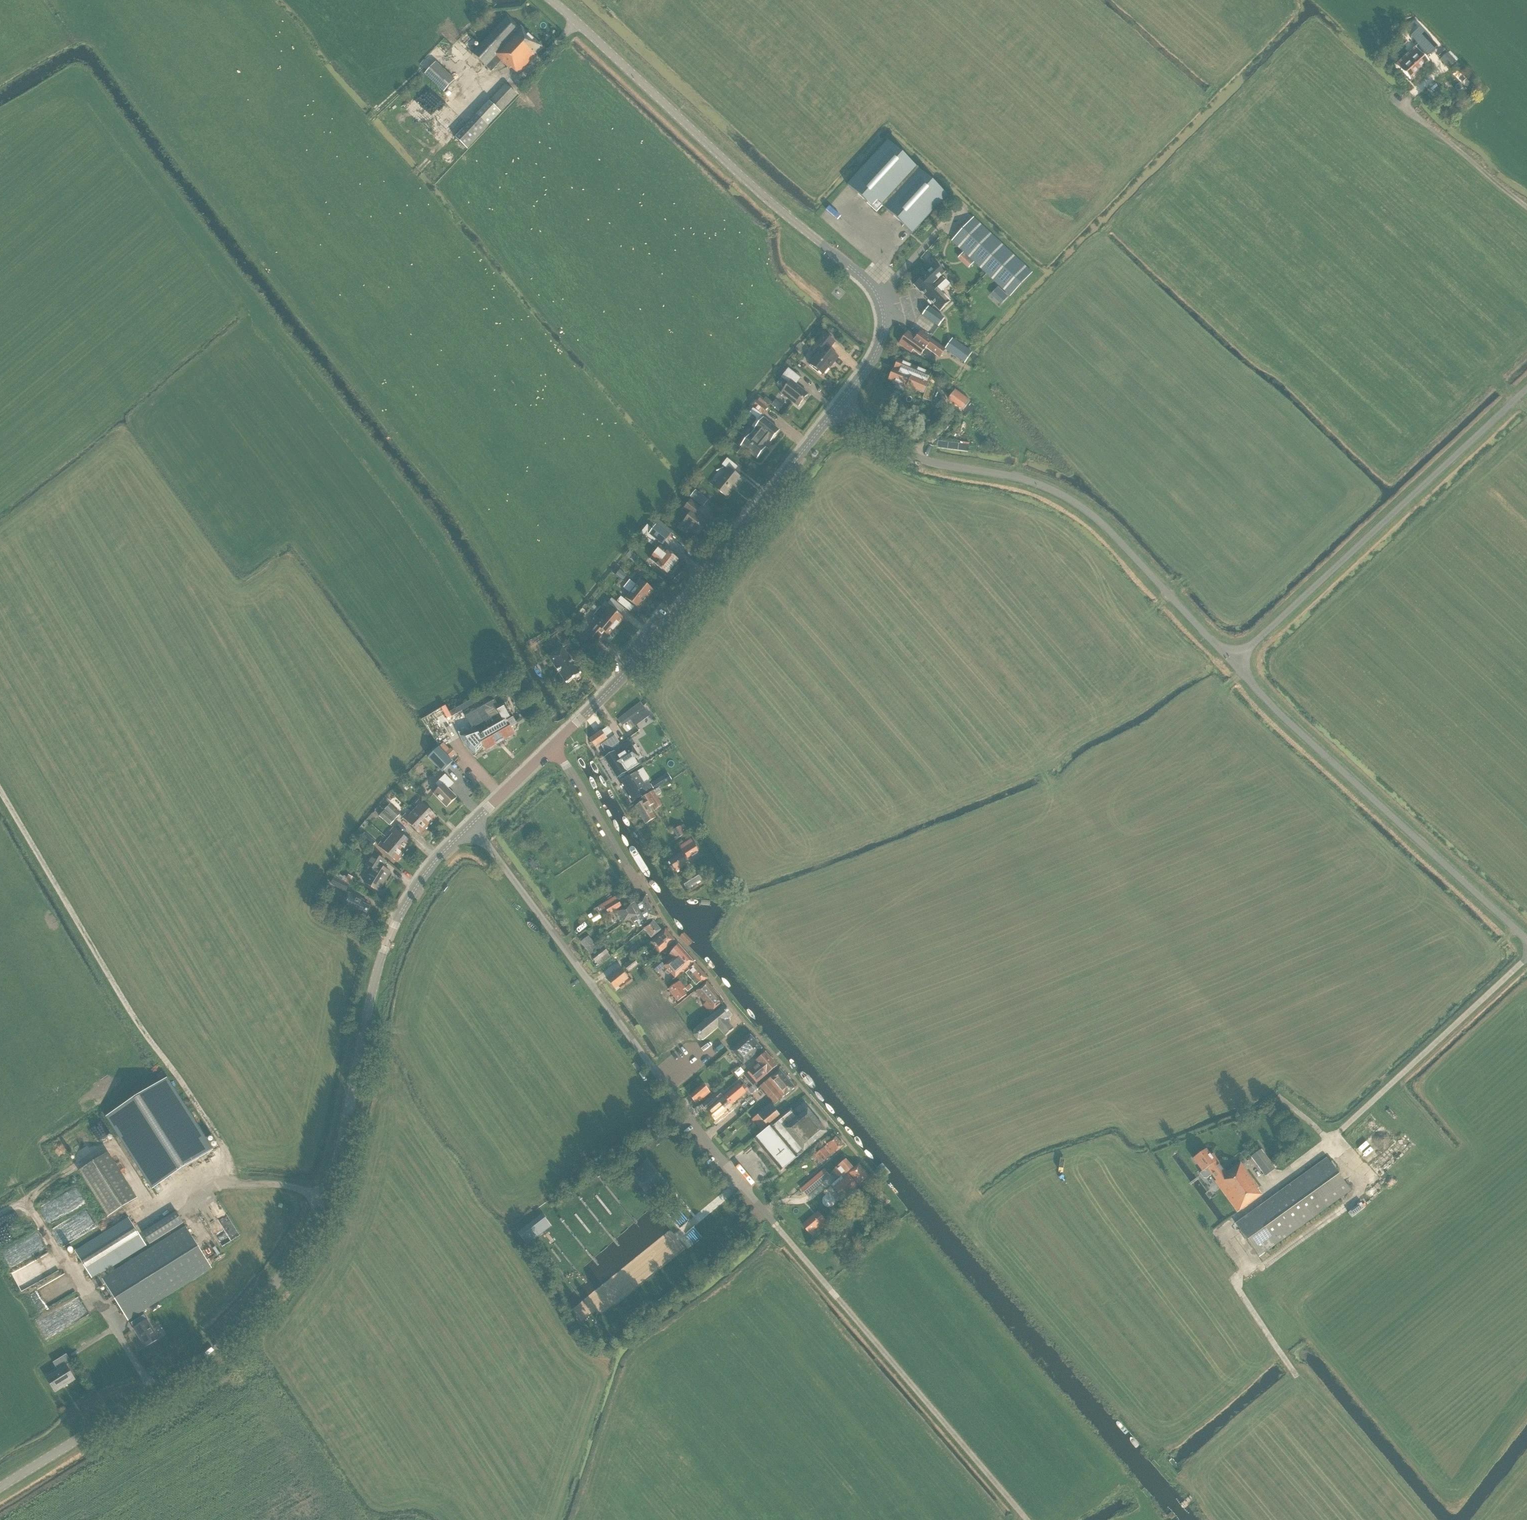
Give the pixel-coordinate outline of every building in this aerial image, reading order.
[(536,54),(543,48),(520,26),(519,27),(507,16),(472,54),(491,71),(501,61),(509,69),(511,67),(518,74),(535,56),(534,55),(535,53),(536,54)] [(1421,26),(1417,21),(1413,26),(1417,30),(1421,26)] [(1414,34),(1410,30),(1406,33),(1411,38),(1414,34)] [(1420,47),(1424,43),(1416,36),(1412,40),(1420,47)] [(1445,49),(1435,39),(1427,46),(1438,57),(1445,49)] [(1401,70),(1410,79),(1429,61),(1416,47),(1396,65),(1401,70)] [(1456,61),(1447,52),(1440,59),(1448,68),(1456,61)] [(444,92),(455,80),(436,62),(424,74),(444,92)] [(487,126),(517,94),(506,84),(481,110),(476,116),(487,126)] [(429,88),(419,98),(452,129),(461,120),(451,111),(452,109),(429,88)] [(1471,101),(1467,97),(1462,101),(1466,105),(1471,101)] [(428,127),(437,136),(441,131),(431,122),(434,118),(425,110),(415,121),(425,130),(428,127)] [(466,145),(480,131),(472,122),(458,137),(466,145)] [(947,195),(888,141),(848,185),(876,211),(882,205),(912,233),(947,195)] [(847,187),(843,192),(861,206),(865,201),(847,187)] [(1010,296),(1032,272),(973,217),(952,241),(994,281),(985,291),(942,251),(934,260),(984,308),(993,299),(989,295),(999,285),(1010,296)] [(958,258),(965,264),(970,259),(963,252),(958,258)] [(944,273),(936,265),(924,276),(923,276),(914,285),(928,300),(927,301),(930,304),(932,303),(940,311),(950,301),(941,292),(950,284),(943,277),(933,286),(932,285),(940,277),(944,273)] [(1000,289),(995,295),(1003,302),(1008,297),(1000,289)] [(944,318),(928,306),(922,314),(938,326),(944,318)] [(937,344),(946,332),(921,314),(912,325),(920,331),(937,344)] [(916,338),(908,332),(899,344),(911,353),(913,350),(920,356),(926,348),(939,358),(945,349),(937,344),(920,331),(916,338)] [(809,364),(823,375),(831,364),(832,364),(838,357),(829,349),(835,342),(824,333),(816,343),(821,348),(809,364)] [(952,339),(945,348),(945,349),(965,363),(972,353),(952,339)] [(894,369),(889,380),(896,383),(895,388),(904,391),(906,387),(907,387),(923,394),(923,393),(924,394),(922,398),(930,402),(935,390),(927,387),(931,376),(914,369),(915,367),(898,360),(894,369)] [(789,383),(781,393),(798,406),(808,394),(796,384),(801,378),(788,368),(781,377),(789,383)] [(963,410),(970,400),(955,390),(948,399),(963,410)] [(754,411),(763,418),(755,429),(758,431),(753,438),(750,435),(741,446),(757,459),(765,448),(764,446),(769,440),(770,441),(779,430),(770,423),(776,414),(768,408),(772,402),(765,396),(763,400),(759,398),(752,408),(755,410),(754,411)] [(772,405),(778,410),(782,405),(776,400),(772,405)] [(944,411),(937,406),(933,411),(940,416),(944,411)] [(730,442),(727,440),(725,443),(736,452),(740,448),(731,441),(730,442)] [(737,487),(743,480),(733,472),(737,467),(727,458),(722,465),(727,469),(713,486),(727,497),(735,486),(737,487)] [(709,500),(696,490),(690,497),(703,507),(709,500)] [(698,536),(708,522),(696,513),(700,508),(690,501),(684,509),(690,514),(682,524),(698,536)] [(659,542),(663,537),(652,529),(648,534),(659,542)] [(678,560),(667,552),(660,546),(652,556),(653,557),(659,562),(657,565),(661,569),(661,570),(662,569),(668,574),(677,561),(678,560)] [(631,559),(634,554),(630,551),(626,556),(631,559)] [(627,575),(620,570),(616,575),(623,580),(627,575)] [(629,580),(626,584),(647,600),(654,591),(640,580),(636,585),(629,580)] [(647,600),(626,584),(623,588),(630,593),(626,598),(639,609),(647,600)] [(634,606),(621,597),(617,601),(630,611),(634,606)] [(624,609),(612,598),(608,603),(620,613),(624,609)] [(596,611),(617,628),(624,619),(610,607),(606,613),(600,607),(596,611)] [(617,628),(596,611),(593,615),(595,617),(591,622),(595,626),(594,628),(592,626),(587,633),(598,642),(603,636),(602,635),(604,632),(609,637),(617,628)] [(566,684),(581,674),(563,648),(548,658),(566,684)] [(584,660),(591,655),(588,649),(580,654),(584,660)] [(491,693),(494,700),(502,696),(498,689),(491,693)] [(452,717),(491,694),(489,690),(450,712),(452,717)] [(494,700),(465,717),(472,728),(458,733),(465,746),(474,757),(475,756),(474,756),(483,746),(486,750),(514,734),(510,727),(515,724),(516,724),(505,704),(499,708),(494,700)] [(643,720),(650,715),(641,702),(626,713),(631,719),(638,714),(643,720)] [(605,751),(619,742),(615,736),(614,737),(608,728),(590,740),(595,747),(601,744),(602,745),(601,745),(605,751)] [(615,751),(604,758),(616,779),(627,772),(624,766),(639,757),(632,745),(617,754),(615,751)] [(444,759),(435,749),(428,756),(437,766),(444,759)] [(641,785),(642,785),(635,774),(631,777),(630,776),(620,782),(632,802),(642,796),(641,794),(645,791),(641,785)] [(665,774),(665,775),(650,784),(654,790),(669,781),(669,780),(665,774)] [(440,788),(436,792),(434,794),(446,807),(456,798),(448,789),(453,783),(445,775),(436,784),(440,788)] [(651,788),(647,782),(642,785),(641,785),(645,791),(651,788)] [(653,791),(651,792),(647,795),(637,801),(637,802),(638,801),(640,804),(635,807),(645,824),(655,817),(649,807),(653,804),(656,809),(662,805),(653,791)] [(418,806),(413,811),(429,826),(437,817),(419,800),(415,804),(418,806)] [(400,814),(390,804),(385,809),(395,819),(400,814)] [(395,819),(384,810),(379,816),(390,825),(395,819)] [(420,834),(429,826),(413,811),(409,816),(406,814),(402,817),(420,834)] [(685,834),(680,826),(673,830),(678,838),(685,834)] [(388,839),(404,852),(412,843),(393,827),(390,831),(393,834),(388,839)] [(376,842),(365,833),(360,839),(371,848),(376,842)] [(404,852),(388,839),(384,844),(381,842),(378,846),(397,862),(404,852)] [(681,853),(669,861),(675,872),(690,863),(687,858),(697,852),(690,840),(678,848),(681,853)] [(373,854),(370,861),(366,866),(373,869),(365,883),(379,891),(390,873),(382,867),(385,861),(373,854)] [(686,889),(701,879),(697,872),(681,881),(686,889)] [(337,874),(335,878),(331,884),(346,891),(349,885),(351,886),(355,878),(348,875),(347,877),(344,875),(344,876),(340,874),(339,876),(337,874)] [(365,916),(370,907),(363,903),(364,901),(349,893),(341,907),(357,915),(358,912),(365,916)] [(621,906),(617,900),(615,896),(597,906),(600,911),(605,907),(609,913),(621,906)] [(631,917),(651,907),(645,897),(631,904),(631,903),(617,911),(623,922),(631,917)] [(651,907),(631,917),(634,922),(639,919),(642,925),(656,917),(651,907)] [(651,938),(661,930),(653,921),(643,929),(644,929),(635,936),(642,945),(651,938)] [(660,953),(674,940),(665,929),(651,942),(660,953)] [(594,942),(588,935),(581,941),(590,954),(597,949),(592,943),(594,942)] [(694,962),(678,944),(669,955),(672,959),(664,965),(664,966),(675,978),(694,962)] [(608,953),(604,947),(591,957),(596,962),(599,965),(610,956),(608,953)] [(614,958),(620,953),(617,950),(611,954),(614,958)] [(611,973),(621,966),(615,958),(605,966),(611,973)] [(628,971),(637,965),(633,959),(624,966),(628,971)] [(664,965),(660,960),(652,967),(657,972),(664,966),(664,965)] [(694,962),(687,968),(689,970),(686,973),(696,985),(700,982),(701,983),(707,978),(694,962)] [(628,978),(621,969),(608,980),(615,989),(628,978)] [(678,1002),(686,995),(680,986),(682,985),(679,981),(668,989),(678,1002)] [(710,1013),(724,1002),(706,982),(696,992),(705,1003),(703,1004),(710,1013)] [(725,1036),(734,1029),(726,1020),(732,1015),(729,1012),(727,1009),(724,1005),(694,1030),(694,1035),(698,1040),(703,1040),(718,1028),(725,1036)] [(752,1057),(761,1049),(750,1036),(741,1044),(736,1048),(742,1054),(738,1057),(744,1064),(748,1060),(752,1056),(752,1057)] [(758,1082),(776,1066),(765,1053),(755,1061),(758,1064),(749,1072),(758,1082)] [(775,1104),(794,1088),(779,1070),(760,1086),(773,1101),(752,1119),(761,1130),(780,1114),(773,1105),(775,1103),(775,1104)] [(152,1189),(213,1150),(167,1078),(106,1117),(152,1189)] [(743,1083),(740,1086),(738,1083),(706,1110),(715,1121),(731,1107),(730,1105),(746,1092),(745,1092),(749,1090),(743,1083)] [(690,1096),(695,1102),(708,1091),(703,1084),(690,1096)] [(753,1086),(749,1090),(745,1092),(746,1092),(745,1093),(748,1096),(757,1088),(755,1085),(753,1086)] [(752,1094),(759,1101),(767,1095),(760,1087),(752,1094)] [(808,1110),(799,1117),(791,1109),(771,1126),(771,1125),(754,1140),(755,1140),(781,1171),(780,1171),(781,1171),(798,1157),(797,1157),(827,1132),(826,1131),(820,1124),(817,1121),(808,1110)] [(822,1141),(826,1145),(823,1147),(814,1155),(822,1164),(843,1146),(836,1137),(831,1141),(828,1136),(822,1141)] [(1289,1152),(1293,1158),(1307,1148),(1303,1142),(1289,1152)] [(744,1148),(740,1143),(731,1150),(735,1155),(744,1148)] [(1369,1155),(1378,1149),(1375,1145),(1366,1151),(1369,1155)] [(1392,1146),(1388,1157),(1400,1162),(1404,1151),(1392,1146)] [(1237,1212),(1261,1195),(1257,1189),(1258,1187),(1240,1163),(1222,1176),(1213,1164),(1215,1162),(1206,1149),(1193,1158),(1203,1171),(1207,1168),(1216,1180),(1215,1181),(1237,1212)] [(1265,1176),(1275,1169),(1260,1150),(1251,1157),(1265,1176)] [(137,1198),(108,1152),(79,1171),(107,1217),(137,1198)] [(1259,1256),(1350,1190),(1327,1158),(1235,1223),(1259,1256)] [(871,1178),(859,1164),(853,1168),(846,1159),(833,1171),(840,1179),(842,1177),(843,1179),(839,1182),(850,1194),(861,1185),(862,1186),(871,1178)] [(659,1182),(645,1165),(632,1175),(646,1193),(659,1182)] [(822,1181),(817,1176),(801,1189),(806,1195),(822,1181)] [(815,1195),(824,1190),(821,1186),(813,1190),(815,1195)] [(881,1209),(890,1201),(881,1190),(869,1200),(876,1208),(878,1206),(881,1209)] [(856,1212),(863,1206),(859,1201),(851,1207),(856,1212)] [(1364,1209),(1361,1204),(1349,1214),(1353,1218),(1364,1209)] [(150,1244),(183,1223),(177,1212),(143,1233),(150,1244)] [(552,1227),(543,1215),(519,1233),(529,1245),(552,1227)] [(18,1236),(18,1237),(25,1232),(23,1228),(31,1223),(27,1216),(21,1219),(22,1221),(18,1223),(17,1220),(9,1225),(0,1230),(0,1246),(18,1236)] [(128,1319),(211,1268),(186,1226),(107,1275),(104,1271),(146,1245),(129,1218),(75,1251),(92,1278),(100,1274),(128,1319)] [(810,1231),(819,1224),(813,1218),(805,1225),(810,1231)] [(82,1235),(78,1223),(69,1226),(74,1238),(82,1235)] [(840,1238),(845,1234),(839,1226),(834,1230),(840,1238)] [(53,1258),(48,1262),(52,1268),(58,1264),(53,1258)] [(145,1347),(159,1339),(147,1320),(144,1315),(133,1322),(136,1327),(134,1329),(145,1347)] [(67,1384),(75,1379),(66,1366),(65,1366),(63,1363),(70,1359),(67,1354),(53,1363),(58,1371),(47,1378),(55,1392),(63,1387),(62,1386),(67,1383),(67,1384)]
